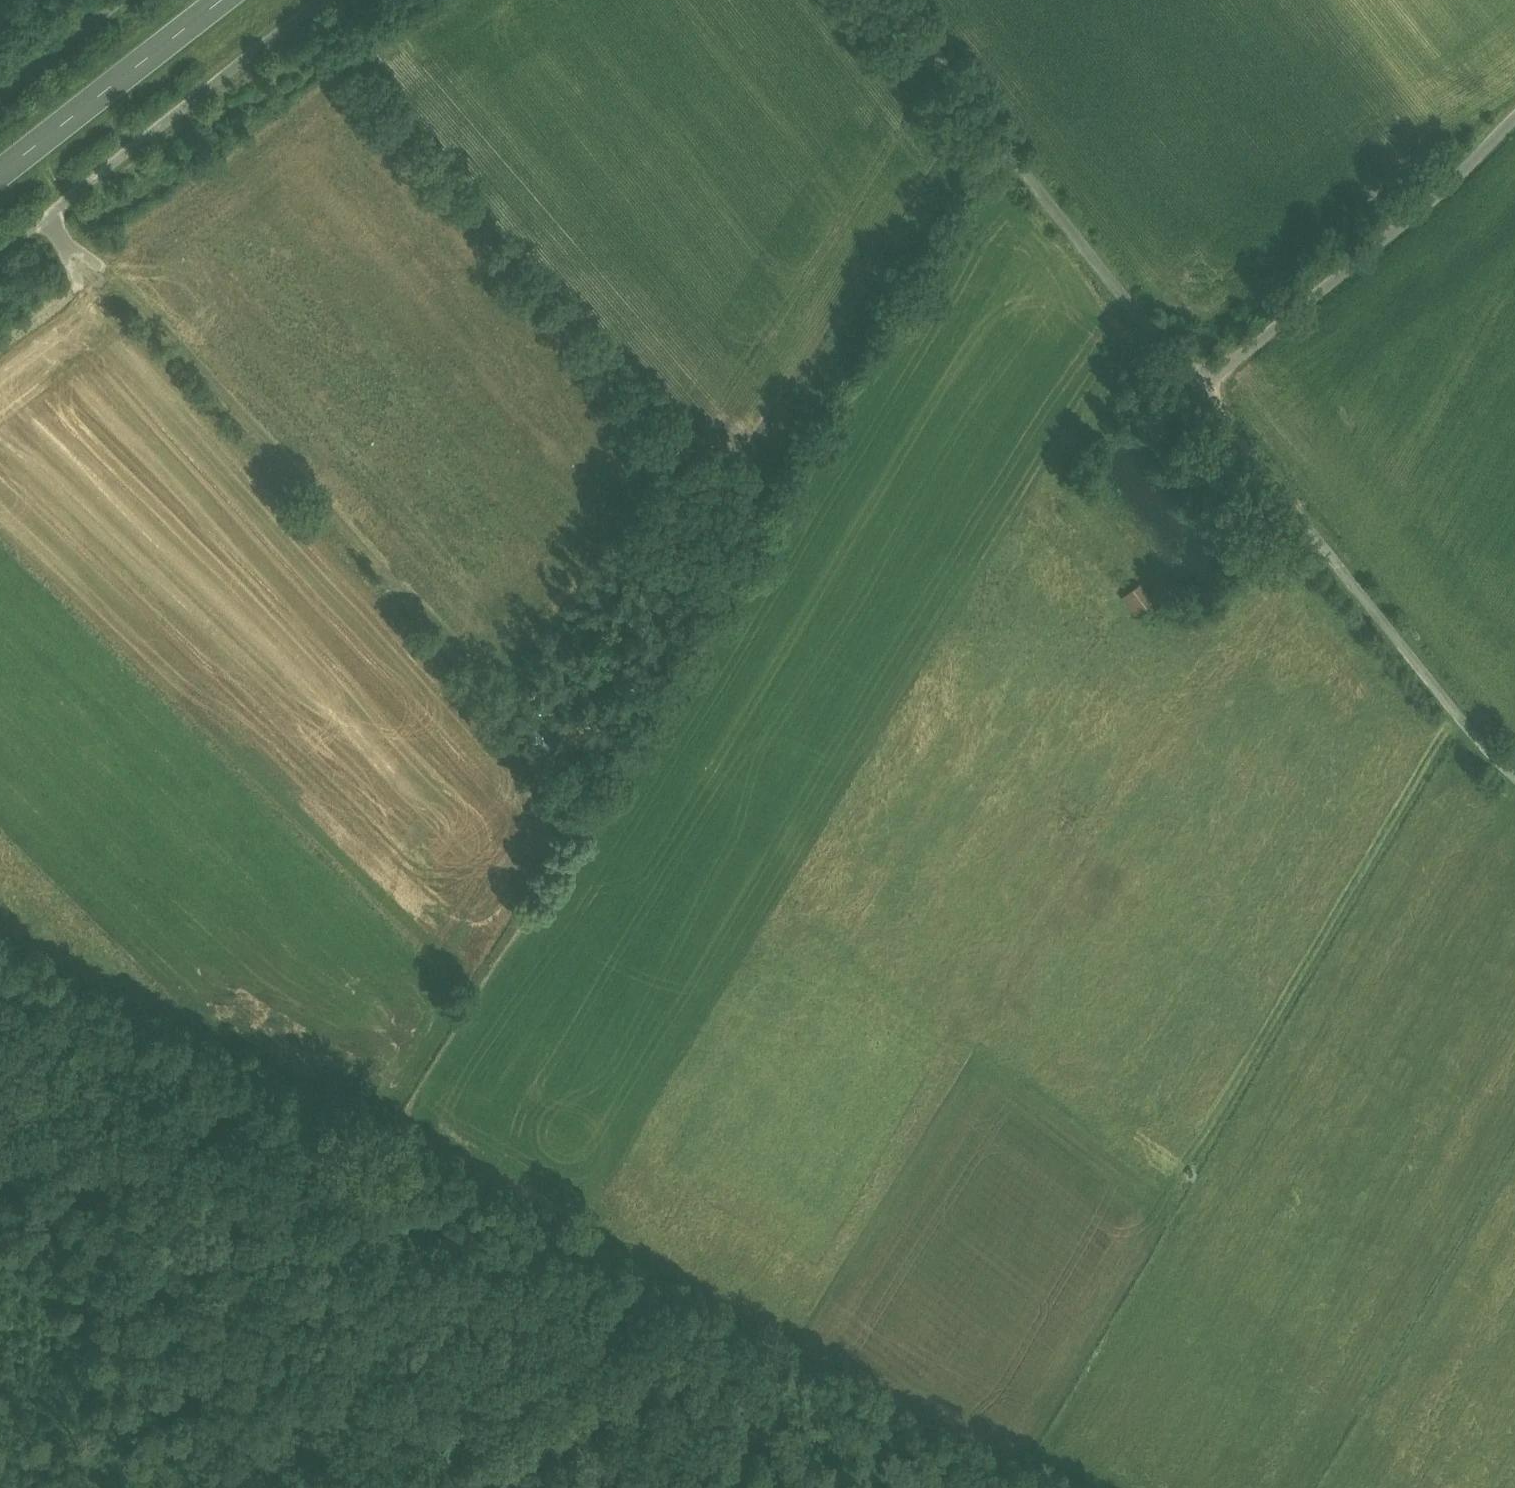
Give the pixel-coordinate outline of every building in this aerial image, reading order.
[(1125,593),(1134,614),(1149,608),(1141,587),(1125,593)]
